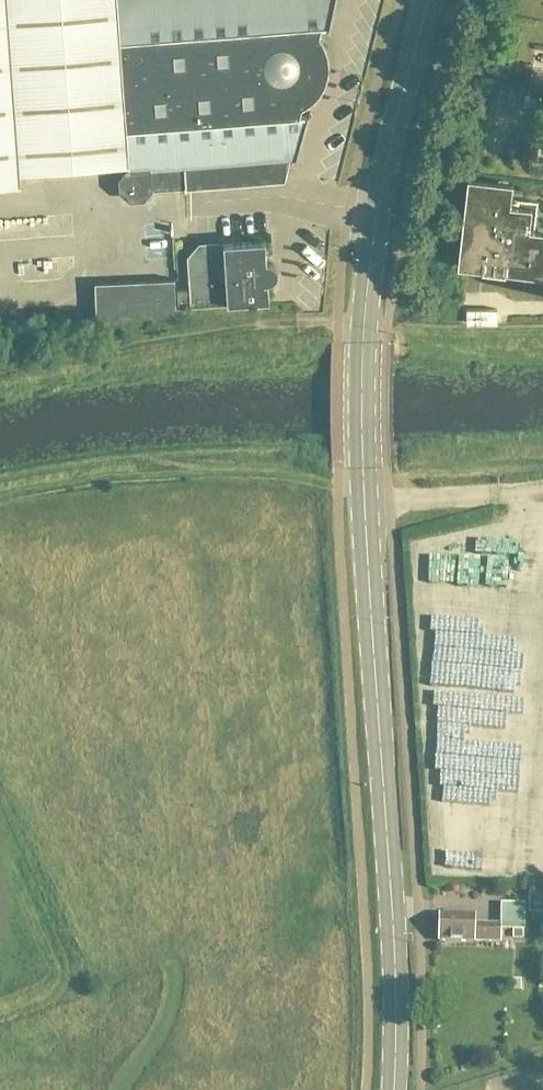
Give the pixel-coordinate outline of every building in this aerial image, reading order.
[(19,181),(6,0),(0,0),(0,182),(19,181)] [(131,171),(128,171),(120,180),(121,193),(130,201),(142,200),(151,191),(184,188),(185,192),(186,192),(186,189),(283,181),(297,120),(301,119),(304,116),(308,114),(311,111),(313,108),(316,105),(318,102),(320,98),(322,95),(323,91),(324,87),(325,83),(325,79),(325,75),(324,71),(324,67),(322,63),(321,59),(319,56),(317,52),(315,49),(327,0),(118,0),(131,171)] [(537,203),(517,201),(516,206),(509,206),(511,184),(467,179),(457,268),(542,278),(542,232),(529,230),(530,223),(535,223),(537,203)] [(268,262),(266,262),(265,242),(205,245),(197,256),(198,276),(189,277),(188,277),(190,308),(191,307),(268,302),(267,283),(269,283),(271,282),(273,281),(274,280),(275,278),(276,277),(277,275),(277,273),(277,272),(277,270),(276,268),(275,266),(274,265),(272,263),(270,263),(268,262)] [(176,316),(174,280),(95,284),(96,319),(176,316)] [(178,306),(189,306),(188,290),(177,290),(178,306)] [(466,310),(466,325),(494,325),(494,319),(494,310),(466,310)] [(529,913),(542,914),(542,888),(529,888),(529,913)] [(439,942),(500,943),(500,931),(525,931),(525,905),(501,904),(500,925),(474,925),(475,917),(440,916),(439,942)] [(510,992),(522,992),(522,981),(510,981),(510,992)]
